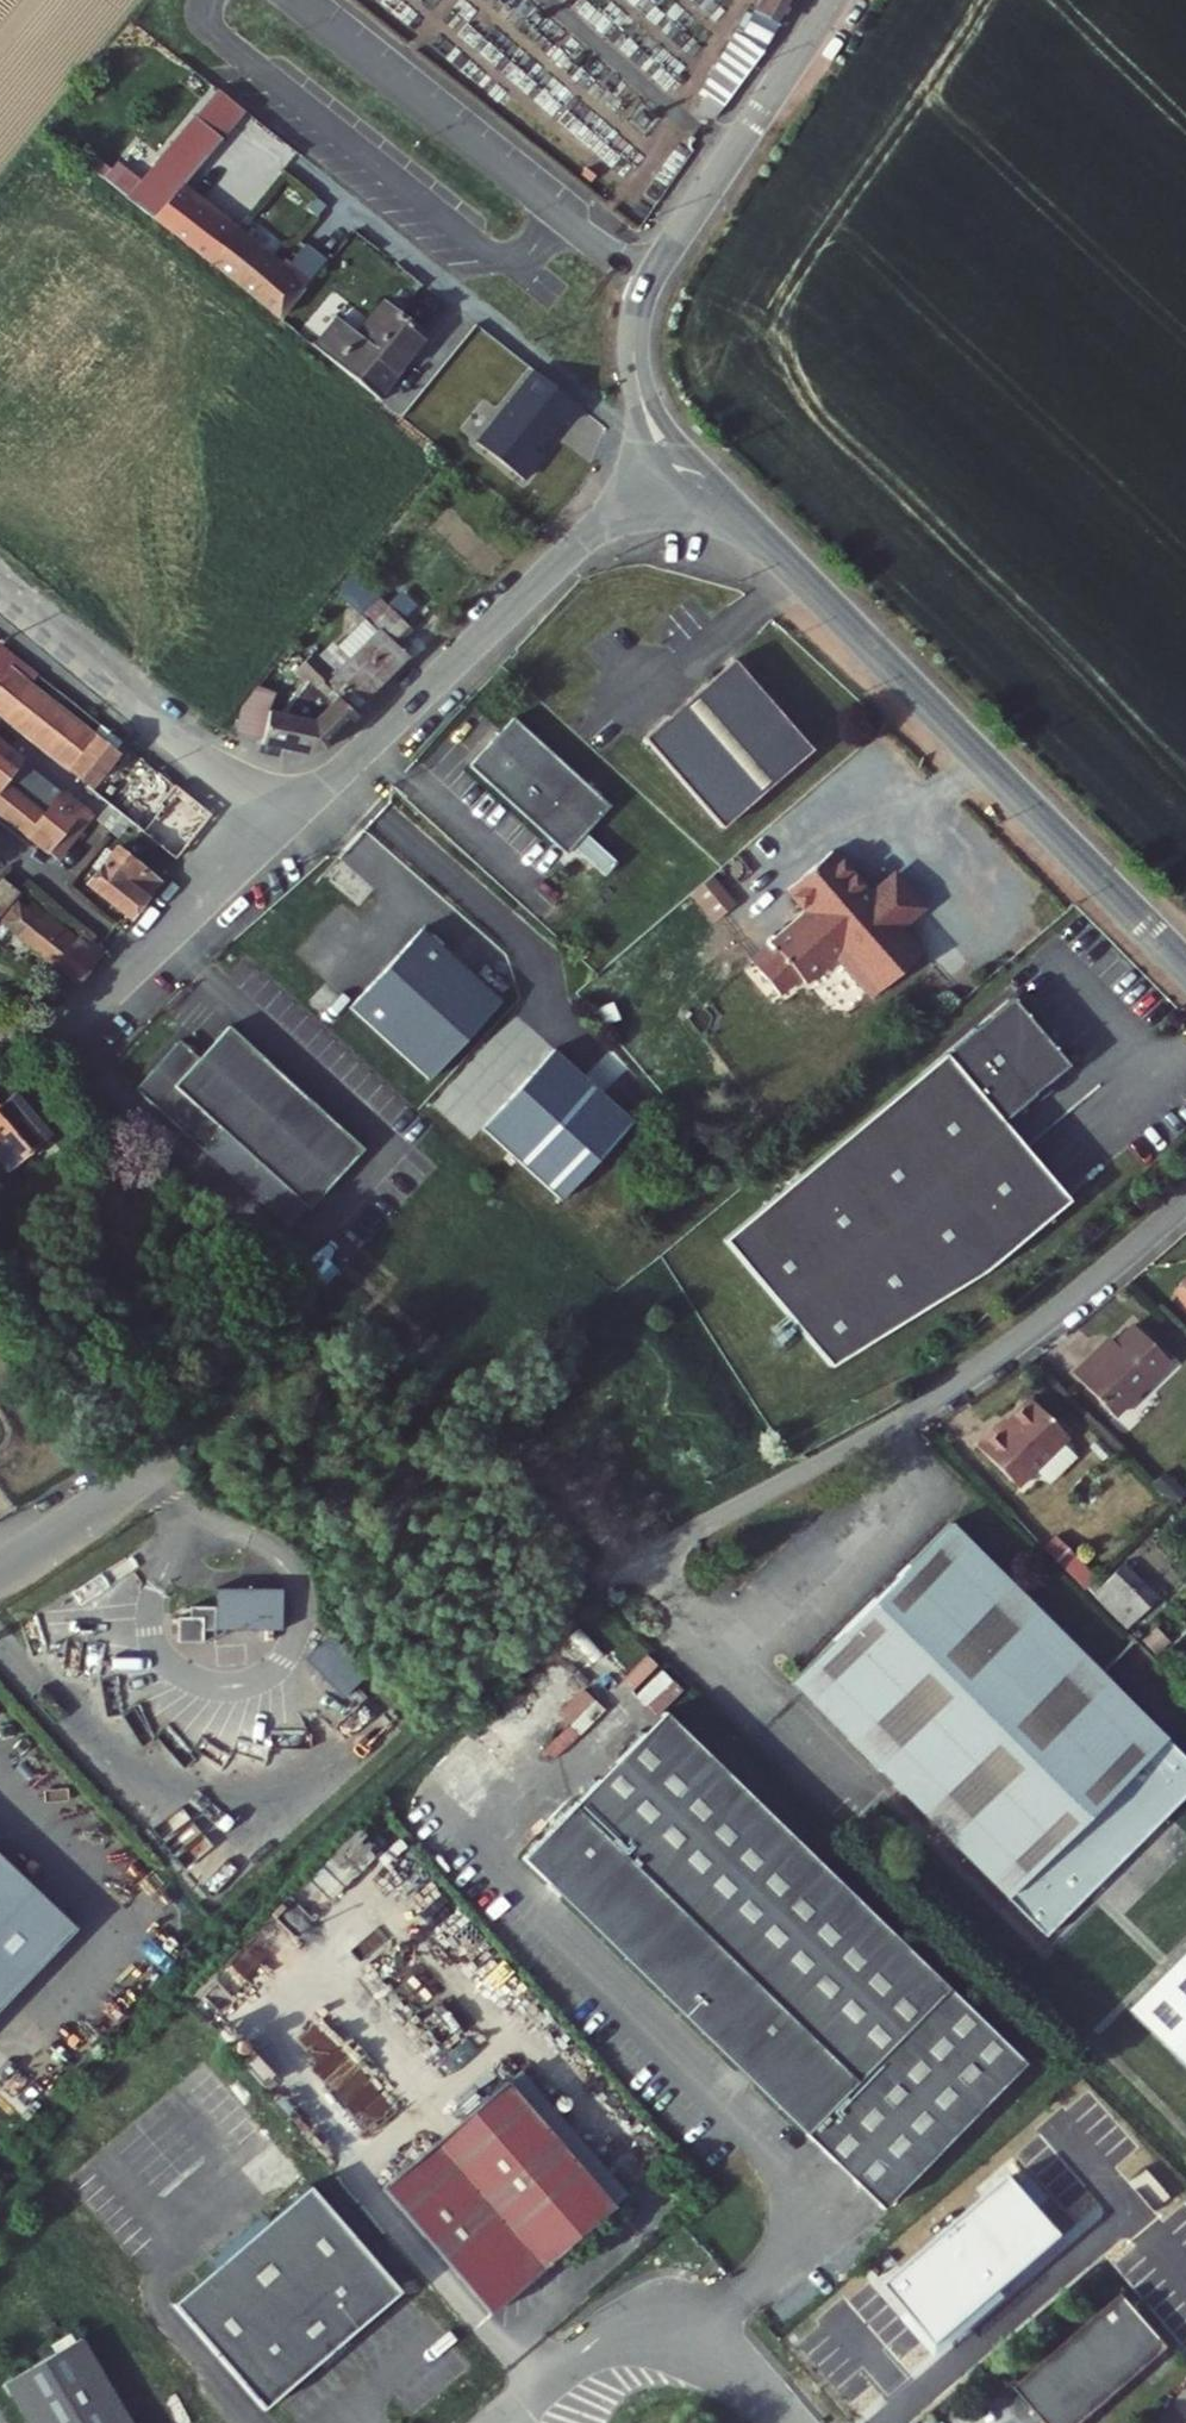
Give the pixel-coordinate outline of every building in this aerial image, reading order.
[(723,63),(711,81),(734,97),(787,21),(761,4),(752,0),(751,0),(715,59),(723,63)] [(799,0),(764,0),(761,4),(787,21),(799,0)] [(163,176),(144,199),(159,212),(179,189),(163,176)] [(179,189),(159,212),(153,219),(278,319),(326,261),(306,244),(290,263),(284,259),(277,267),(179,189)] [(312,345),(351,377),(378,398),(427,339),(383,304),(355,337),(333,320),(312,345)] [(569,425),(582,409),(537,372),(479,444),(525,480),(544,457),(539,454),(565,421),(569,425)] [(363,614),(365,616),(323,661),(333,671),(323,682),(355,715),(411,658),(397,644),(411,628),(378,598),(363,614)] [(39,678),(0,646),(0,711),(8,717),(32,688),(39,678)] [(317,695),(296,716),(266,714),(260,744),(268,745),(308,753),(325,750),(357,717),(355,715),(323,682),(333,671),(323,661),(314,652),(294,673),(317,695)] [(737,660),(647,737),(725,828),(815,750),(737,660)] [(116,753),(32,688),(8,717),(93,784),(116,753)] [(257,739),(263,714),(242,710),(238,735),(257,739)] [(513,721),(469,768),(564,858),(608,811),(513,721)] [(22,761),(0,743),(0,813),(59,860),(91,818),(64,795),(45,819),(3,786),(22,761)] [(212,815),(179,789),(143,832),(177,859),(212,815)] [(114,835),(127,819),(110,806),(97,821),(114,835)] [(157,884),(115,851),(89,884),(130,917),(157,884)] [(897,929),(919,910),(907,895),(893,878),(870,897),(832,851),(786,889),(805,912),(768,942),(774,949),(753,966),(775,994),(796,977),(801,983),(833,957),(868,999),(919,956),(897,929)] [(714,874),(691,892),(713,920),(736,902),(714,874)] [(25,907),(20,903),(4,924),(77,983),(104,950),(81,932),(77,937),(31,899),(25,907)] [(422,928),(349,1007),(428,1080),(501,1001),(422,928)] [(753,966),(774,949),(768,942),(747,960),(753,966)] [(1009,1001),(973,1030),(1035,1098),(1067,1072),(1041,1040),(1009,1001)] [(199,1057),(180,1039),(135,1087),(201,1148),(221,1127),(308,1208),(363,1149),(307,1097),(300,1105),(251,1060),(259,1052),(229,1025),(199,1057)] [(973,1030),(912,1081),(1039,1222),(1064,1202),(998,1123),(1030,1096),(1034,1099),(1035,1098),(973,1030)] [(307,1097),(259,1052),(251,1060),(300,1105),(307,1097)] [(583,1068),(510,1147),(589,1220),(662,1141),(583,1068)] [(912,1081),(848,1134),(975,1275),(979,1272),(1039,1222),(912,1081)] [(6,1100),(0,1105),(0,1157),(11,1170),(43,1143),(6,1100)] [(221,1127),(201,1148),(288,1229),(308,1208),(221,1127)] [(848,1134),(787,1185),(902,1320),(975,1275),(848,1134)] [(0,1157),(0,1177),(1,1178),(11,1170),(0,1157)] [(787,1185),(722,1239),(830,1365),(902,1320),(787,1185)] [(1175,1285),(1185,1296),(1185,1274),(1175,1285)] [(1111,1355),(1105,1351),(1076,1381),(1117,1424),(1172,1367),(1136,1331),(1111,1355)] [(999,1443),(996,1439),(980,1454),(1024,1496),(1074,1444),(1034,1407),(999,1443)] [(949,1523),(864,1610),(792,1683),(907,1797),(944,1833),(1000,1889),(1048,1937),(1089,1895),(1113,1871),(1155,1828),(1170,1814),(1185,1797),(1185,1757),(949,1523)] [(1055,1541),(1042,1554),(1084,1595),(1097,1583),(1055,1541)] [(1155,1601),(1120,1568),(1093,1596),(1127,1630),(1155,1601)] [(219,1627),(219,1618),(218,1604),(193,1605),(193,1615),(181,1615),(182,1639),(207,1639),(207,1628),(219,1627)] [(252,1617),(219,1618),(219,1627),(220,1630),(253,1629),(252,1617)] [(343,1695),(369,1670),(331,1631),(305,1656),(343,1695)] [(1024,2062),(665,1712),(522,1858),(881,2209),(1024,2062)] [(1180,1959),(1172,1966),(1130,2007),(1185,2065),(1185,1952),(1180,1959)] [(46,2007),(0,1958),(0,2050),(46,2007)] [(506,2081),(381,2188),(490,2314),(568,2247),(567,2246),(613,2206),(506,2081)] [(885,2285),(938,2347),(1064,2237),(1011,2175),(885,2285)] [(398,2290),(308,2186),(173,2303),(262,2407),(398,2290)] [(1046,2422),(1084,2422),(1170,2348),(1123,2294),(1015,2388),(1033,2408),(1040,2402),(1052,2415),(1045,2422),(1046,2422)] [(88,2336),(9,2380),(33,2422),(137,2422),(88,2336)] [(1040,2402),(1033,2408),(1045,2422),(1052,2415),(1040,2402)]
